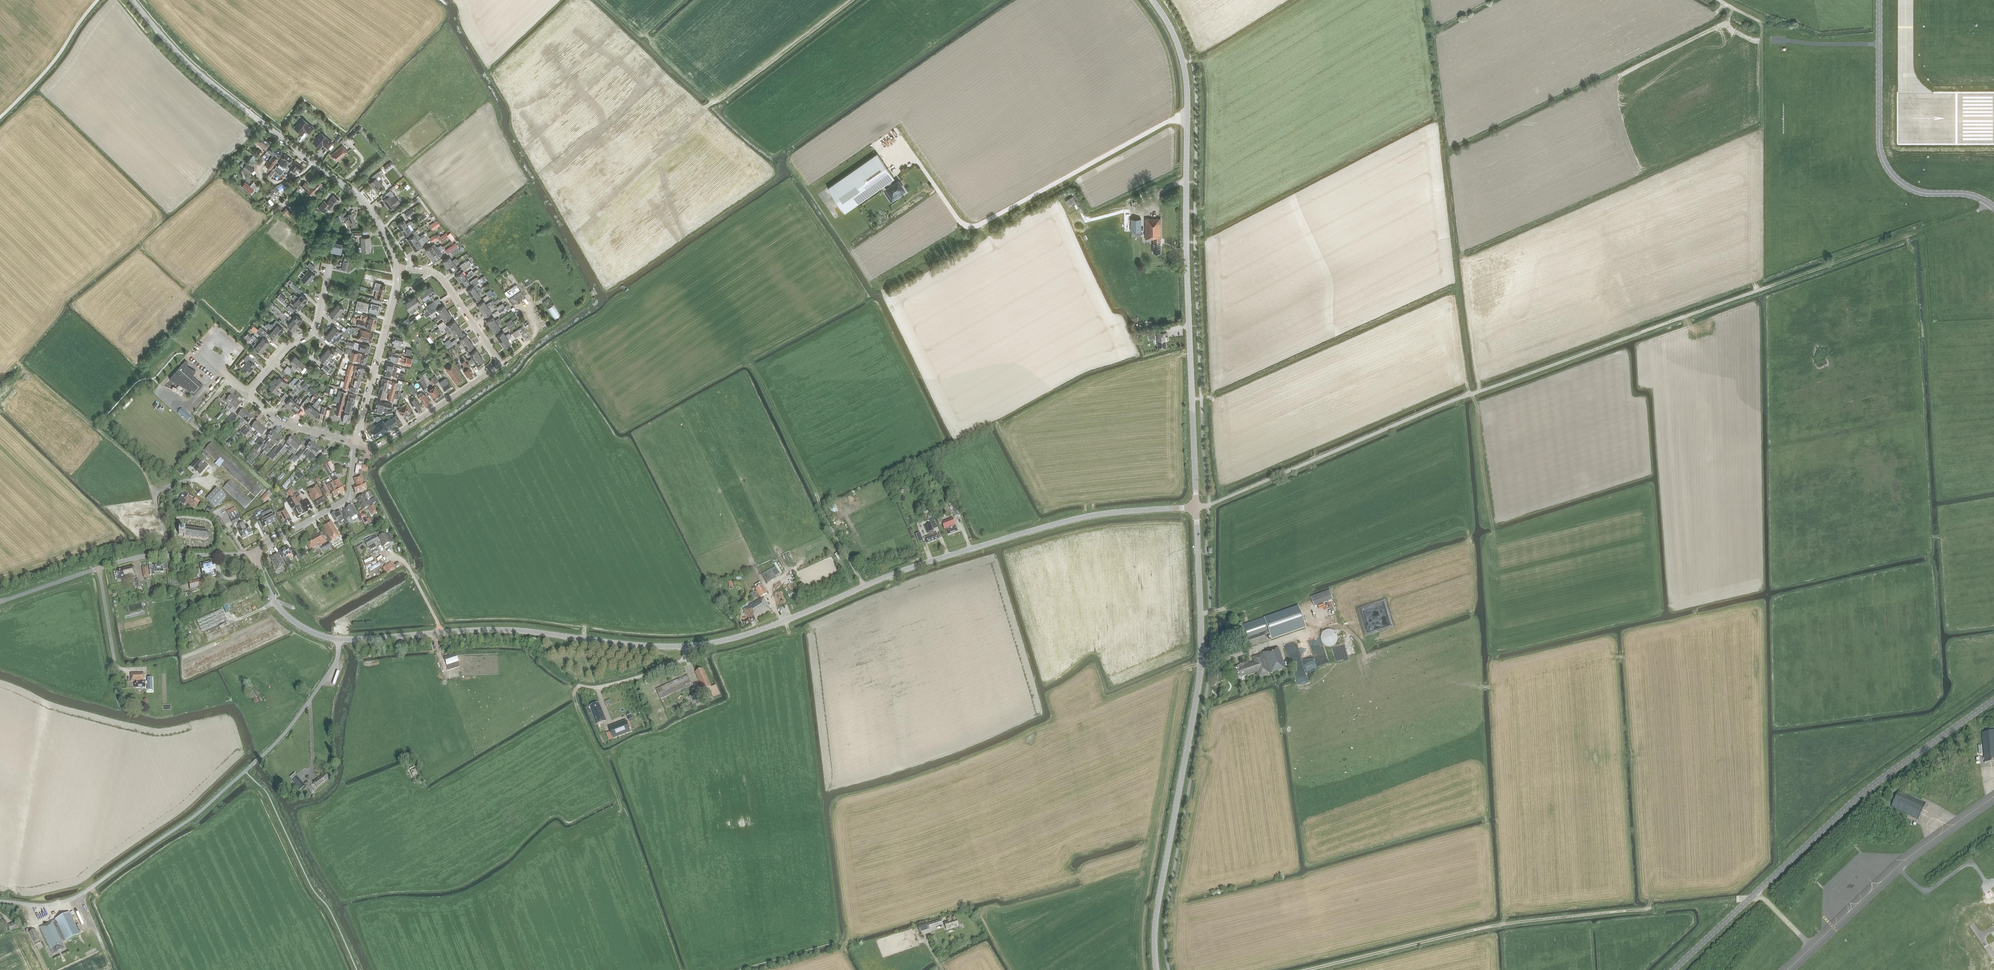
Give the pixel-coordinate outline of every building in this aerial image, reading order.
[(309,133),(313,128),(308,124),(308,123),(302,119),(295,127),(301,132),(305,128),(306,129),(305,130),(309,133)] [(353,136),(359,130),(357,128),(350,134),(353,136)] [(328,148),(332,142),(327,138),(321,133),(314,142),(320,146),(324,142),(325,143),(324,144),(328,148)] [(265,150),(270,143),(261,137),(256,143),(265,150)] [(268,152),(273,155),(272,157),(266,166),(270,169),(278,159),(277,158),(282,152),(272,145),(268,152)] [(348,152),(347,151),(342,145),(331,155),(336,162),(338,160),(339,158),(340,159),(344,155),(344,154),(346,152),(346,153),(348,152)] [(258,158),(262,152),(258,150),(254,155),(253,154),(247,163),(251,166),(258,157),(258,158)] [(894,178),(877,153),(827,187),(845,213),(845,212),(885,184),(888,189),(887,189),(892,196),(896,194),(898,196),(901,194),(899,191),(903,189),(898,182),(895,184),(892,179),(894,178),(894,179),(894,178)] [(285,168),(289,164),(293,160),(284,154),(281,158),(282,158),(278,163),(279,164),(278,166),(283,170),(284,168),(285,168)] [(295,173),(297,170),(300,172),(303,168),(294,161),(289,169),(291,170),(289,173),(293,176),(294,176),(296,173),(295,173)] [(393,165),(391,161),(382,168),(384,171),(386,170),(386,171),(393,165)] [(250,173),(253,169),(246,163),(243,168),(250,173)] [(281,175),(284,171),(283,170),(278,166),(276,165),(273,170),(272,169),(268,175),(271,177),(275,171),(281,175)] [(383,187),(380,183),(383,181),(380,178),(383,176),(381,174),(379,171),(372,177),(374,180),(369,184),(373,189),(374,188),(377,192),(383,187)] [(311,196),(322,183),(318,179),(311,187),(305,182),(301,186),(307,192),(311,196)] [(256,191),(260,187),(254,182),(250,186),(245,182),(241,186),(250,193),(254,189),(256,191)] [(275,187),(278,190),(280,192),(281,194),(284,191),(283,190),(286,188),(283,184),(282,183),(278,185),(275,187)] [(400,202),(395,196),(390,190),(385,194),(387,197),(383,201),(390,210),(396,205),(400,202)] [(332,210),(339,201),(333,196),(327,204),(324,201),(319,208),(324,212),(328,207),(332,210)] [(1073,196),(1065,201),(1068,206),(1076,202),(1073,196)] [(299,220),(296,217),(289,211),(286,208),(281,213),(284,216),(285,215),(291,222),(294,225),(299,220)] [(415,212),(412,208),(405,213),(407,217),(415,212)] [(348,227),(355,224),(351,214),(347,216),(346,212),(340,215),(342,220),(345,219),(348,227)] [(1141,218),(1130,218),(1131,232),(1141,232),(1141,218)] [(1160,239),(1161,239),(1161,218),(1145,219),(1145,239),(1153,239),(1153,243),(1153,253),(1160,253),(1160,243),(1160,239)] [(401,230),(411,223),(410,221),(406,223),(404,220),(397,224),(401,230)] [(440,225),(437,220),(429,226),(433,230),(440,225)] [(415,231),(411,226),(412,224),(411,223),(401,230),(405,235),(408,233),(409,235),(415,231)] [(411,245),(425,235),(424,234),(419,236),(416,231),(415,231),(409,235),(410,237),(407,239),(411,245)] [(447,235),(446,232),(438,238),(441,242),(449,237),(447,235)] [(428,240),(426,237),(425,235),(411,245),(415,250),(421,246),(420,243),(423,241),(424,242),(428,240)] [(343,242),(337,241),(337,238),(331,237),(330,244),(332,244),(330,251),(341,253),(343,242)] [(369,252),(370,252),(369,238),(361,238),(361,252),(366,252),(369,252)] [(455,249),(456,248),(458,247),(455,243),(445,250),(447,254),(450,252),(451,252),(451,253),(456,249),(455,249)] [(440,246),(438,247),(437,248),(434,244),(425,250),(429,256),(442,247),(440,246)] [(439,251),(440,251),(443,249),(442,247),(429,256),(432,261),(442,255),(439,251)] [(447,267),(457,260),(456,258),(452,261),(449,257),(443,261),(447,267)] [(454,264),(458,262),(457,260),(447,267),(450,272),(457,268),(454,264)] [(311,272),(315,267),(309,262),(307,266),(310,268),(308,270),(301,279),(307,284),(315,275),(311,272)] [(459,282),(469,275),(468,273),(464,275),(462,272),(455,276),(459,282)] [(467,279),(470,276),(469,275),(459,282),(463,287),(469,283),(467,279)] [(479,282),(478,281),(485,277),(484,275),(477,280),(473,283),(474,285),(473,286),(467,290),(470,296),(481,289),(480,287),(478,288),(476,284),(479,282)] [(300,293),(302,291),(296,286),(292,283),(290,285),(294,288),(300,293)] [(384,292),(385,286),(380,285),(381,283),(379,283),(378,284),(377,290),(384,292)] [(508,299),(520,291),(516,285),(510,289),(504,293),(508,299)] [(435,300),(433,298),(431,295),(435,292),(430,286),(425,289),(432,300),(433,302),(436,306),(441,303),(438,298),(435,300)] [(430,301),(432,300),(425,289),(419,293),(424,300),(427,297),(430,301)] [(478,293),(482,290),(481,289),(470,296),(474,301),(481,297),(478,293)] [(512,305),(525,297),(520,291),(508,299),(512,305)] [(303,304),(307,299),(301,294),(299,298),(295,295),(294,296),(303,304)] [(278,296),(276,298),(286,306),(287,304),(278,296)] [(299,310),(303,304),(294,296),(292,298),(296,301),(293,304),(299,310)] [(410,300),(417,310),(418,309),(416,305),(420,302),(415,296),(410,300)] [(368,303),(358,300),(355,308),(362,310),(366,310),(368,311),(368,312),(378,314),(381,304),(378,303),(379,300),(373,298),(372,301),(371,301),(370,305),(368,305),(368,303)] [(412,313),(417,310),(410,300),(404,303),(409,310),(408,310),(409,313),(412,313)] [(481,311),(491,304),(490,302),(486,304),(483,301),(477,305),(481,311)] [(434,307),(436,306),(433,302),(425,307),(427,309),(429,311),(434,307)] [(343,317),(344,315),(341,312),(344,309),(338,304),(333,309),(343,317)] [(488,308),(492,305),(491,304),(481,311),(484,316),(491,312),(488,308)] [(555,318),(561,314),(554,304),(548,308),(555,318)] [(437,318),(447,311),(444,305),(437,310),(440,313),(436,316),(437,318)] [(428,316),(430,314),(436,310),(434,307),(429,311),(426,313),(428,316)] [(341,318),(343,317),(333,309),(329,314),(335,319),(338,315),(341,318)] [(445,321),(451,316),(447,311),(437,318),(438,319),(442,317),(445,321)] [(377,318),(367,315),(363,314),(362,320),(376,324),(377,318)] [(411,322),(416,319),(421,316),(419,314),(415,317),(414,316),(409,319),(411,322)] [(298,325),(302,320),(296,315),(293,318),(290,315),(288,317),(298,325)] [(293,330),(298,325),(288,317),(287,319),(290,322),(287,325),(293,330)] [(490,326),(500,320),(499,318),(495,320),(492,317),(486,321),(490,326)] [(362,320),(358,320),(353,318),(352,321),(356,322),(356,321),(358,322),(357,325),(364,327),(364,326),(366,327),(366,328),(374,330),(376,324),(362,320)] [(278,321),(276,320),(274,322),(272,325),(271,324),(271,325),(269,323),(268,325),(270,326),(270,327),(279,334),(283,329),(280,327),(282,325),(278,321)] [(497,324),(501,321),(500,320),(490,326),(493,332),(500,328),(497,324)] [(270,327),(263,321),(262,323),(272,331),(269,334),(262,328),(260,331),(270,339),(272,337),(275,340),(279,334),(270,327)] [(458,326),(454,321),(448,325),(447,326),(444,328),(446,332),(447,331),(448,333),(458,326)] [(255,333),(259,329),(254,324),(250,328),(255,333)] [(343,330),(348,335),(351,328),(349,326),(347,329),(343,326),(341,329),(343,330)] [(455,336),(462,332),(458,326),(448,333),(449,335),(453,332),(455,336)] [(339,340),(340,338),(337,335),(340,332),(334,327),(329,332),(339,340)] [(371,342),(373,333),(360,329),(358,339),(371,342)] [(515,338),(521,334),(518,329),(512,333),(515,338)] [(512,333),(511,331),(505,335),(503,332),(496,336),(500,342),(510,335),(512,333)] [(339,340),(329,332),(325,337),(333,344),(336,340),(338,341),(339,340)] [(1166,337),(1166,333),(1157,333),(1157,341),(1158,341),(1158,347),(1166,347),(1165,340),(1167,340),(1167,337),(1166,337)] [(260,341),(253,335),(252,336),(255,340),(265,348),(269,343),(263,337),(260,341)] [(470,340),(466,335),(459,339),(461,342),(456,345),(458,348),(470,340)] [(508,339),(511,336),(510,335),(500,342),(504,347),(510,343),(508,339)] [(401,347),(403,339),(394,336),(391,345),(401,347)] [(260,353),(265,348),(255,340),(254,341),(257,344),(254,348),(260,353)] [(470,348),(473,346),(470,340),(458,348),(460,351),(461,350),(461,349),(464,346),(467,350),(465,351),(467,353),(472,350),(470,348)] [(368,353),(370,346),(364,344),(364,345),(361,344),(359,350),(368,353)] [(333,361),(335,360),(331,357),(334,353),(336,355),(338,353),(333,348),(330,350),(328,348),(324,353),(333,361)] [(470,362),(480,355),(476,350),(473,352),(472,350),(467,353),(469,355),(470,355),(472,358),(469,360),(468,359),(467,360),(468,363),(470,362)] [(356,361),(358,353),(351,351),(349,360),(356,361)] [(399,353),(395,352),(395,354),(389,352),(387,359),(397,362),(399,355),(399,353)] [(332,363),(333,361),(324,353),(319,358),(325,363),(328,360),(332,363)] [(365,364),(367,355),(359,353),(357,362),(365,364)] [(249,374),(255,366),(251,363),(254,360),(247,355),(243,359),(247,362),(242,367),(249,374)] [(483,367),(480,363),(484,361),(480,355),(470,362),(471,364),(475,361),(477,365),(476,366),(478,370),(483,367)] [(292,370),(300,360),(295,356),(290,362),(293,365),(290,368),(287,366),(283,370),(288,374),(292,370)] [(304,366),(305,365),(300,360),(292,370),(294,371),(297,368),(300,370),(303,373),(307,369),(304,366)] [(468,363),(467,364),(464,360),(461,362),(463,366),(462,367),(462,369),(467,377),(473,373),(469,367),(470,367),(468,363)] [(185,361),(169,379),(173,381),(186,388),(190,392),(194,395),(203,385),(193,377),(196,371),(186,366),(188,363),(185,361)] [(394,371),(397,372),(401,373),(402,368),(395,366),(395,367),(393,367),(394,364),(387,362),(385,368),(392,370),(394,371)] [(456,384),(463,380),(459,375),(460,375),(452,363),(445,368),(452,379),(453,379),(456,384)] [(397,372),(394,371),(392,370),(385,368),(383,375),(390,377),(391,375),(393,375),(393,376),(400,378),(401,373),(397,372)] [(360,381),(363,372),(355,370),(355,371),(353,378),(357,379),(357,380),(360,381)] [(285,387),(287,384),(279,377),(277,379),(275,378),(272,381),(279,386),(281,383),(285,387)] [(427,386),(421,377),(417,380),(423,389),(427,386)] [(359,387),(360,381),(357,380),(357,379),(353,378),(351,385),(359,387)] [(401,385),(397,383),(397,382),(393,381),(391,388),(388,388),(389,383),(391,384),(391,381),(382,378),(380,388),(390,391),(394,392),(395,389),(400,391),(401,385)] [(445,392),(452,388),(448,383),(447,382),(448,382),(445,378),(439,382),(441,386),(442,386),(442,387),(445,392)] [(276,389),(279,386),(272,381),(270,384),(271,386),(269,388),(277,395),(280,392),(276,389)] [(344,381),(344,382),(341,381),(340,386),(343,387),(342,388),(347,389),(349,382),(344,381)] [(435,384),(433,381),(430,383),(432,387),(427,391),(434,400),(441,395),(434,385),(435,384)] [(417,392),(412,383),(408,386),(413,394),(417,392)] [(394,392),(390,391),(380,388),(377,397),(385,399),(387,392),(390,393),(388,400),(392,401),(392,400),(393,400),(393,398),(399,399),(400,394),(394,392)] [(345,398),(346,392),(339,390),(337,396),(340,397),(345,398)] [(425,406),(430,402),(422,390),(416,394),(419,397),(420,399),(425,406)] [(416,411),(421,408),(414,398),(412,395),(413,395),(411,392),(407,395),(409,398),(411,400),(409,401),(416,411)] [(228,409),(236,400),(231,396),(229,399),(224,395),(220,400),(225,403),(229,405),(226,408),(228,409)] [(123,406),(125,408),(134,397),(132,396),(123,406)] [(308,401),(308,400),(310,398),(308,396),(306,399),(301,404),(304,406),(308,401)] [(290,408),(298,399),(297,397),(294,401),(290,398),(285,403),(290,408)] [(344,400),(345,398),(340,397),(339,401),(346,403),(346,406),(344,411),(351,413),(355,400),(348,398),(347,401),(344,400)] [(297,403),(300,400),(298,399),(290,408),(295,412),(300,406),(297,403)] [(236,410),(241,404),(236,400),(228,409),(230,411),(230,410),(233,407),(236,410)] [(317,405),(320,401),(319,400),(316,403),(313,407),(309,404),(304,410),(309,414),(317,405)] [(319,406),(317,405),(309,414),(314,418),(319,413),(316,410),(319,406)] [(405,419),(412,414),(410,411),(411,411),(407,405),(398,410),(400,415),(401,414),(405,419)] [(382,409),(383,408),(375,406),(373,412),(378,413),(381,414),(381,415),(385,414),(385,411),(389,410),(388,409),(384,410),(384,409),(382,409)] [(187,421),(191,417),(182,408),(178,412),(187,421)] [(240,424),(248,414),(243,410),(238,416),(241,419),(238,422),(240,424)] [(349,422),(351,413),(344,411),(342,420),(349,422)] [(228,424),(235,415),(233,413),(226,422),(228,424)] [(248,425),(253,419),(248,414),(240,424),(241,425),(244,422),(248,425)] [(230,426),(237,417),(235,415),(228,424),(230,426)] [(388,429),(399,422),(395,415),(384,423),(388,429)] [(388,429),(384,423),(382,420),(369,429),(375,438),(388,429)] [(254,436),(262,426),(257,422),(252,428),(255,431),(252,434),(254,436)] [(261,437),(267,431),(262,426),(254,436),(255,437),(258,434),(261,437)] [(273,432),(267,438),(270,440),(264,445),(267,448),(268,447),(269,445),(278,436),(273,432)] [(282,440),(278,436),(269,445),(268,447),(267,448),(265,451),(268,454),(270,450),(275,444),(277,446),(276,447),(278,449),(282,445),(280,443),(282,440)] [(289,451),(297,441),(292,437),(287,443),(285,445),(288,448),(287,449),(289,451)] [(235,442),(231,438),(226,443),(230,447),(235,442)] [(297,452),(302,446),(297,441),(289,451),(290,452),(293,449),(297,452)] [(245,508),(262,490),(211,442),(204,450),(217,461),(215,464),(218,468),(221,465),(251,493),(248,497),(230,481),(223,488),(245,508)] [(307,458),(316,447),(311,442),(306,448),(309,450),(304,455),(307,458)] [(276,456),(284,447),(282,445),(278,449),(274,454),(276,456)] [(274,454),(278,449),(276,447),(267,457),(269,459),(274,454)] [(314,460),(315,459),(318,461),(322,455),(320,453),(321,451),(316,447),(307,458),(310,460),(311,459),(312,459),(314,460)] [(298,459),(304,452),(301,450),(296,456),(298,459)] [(251,466),(255,462),(248,456),(245,460),(251,466)] [(203,471),(208,465),(206,463),(203,465),(197,459),(190,467),(196,472),(200,467),(203,471)] [(333,465),(331,462),(325,465),(330,474),(337,471),(333,465)] [(355,494),(367,488),(364,482),(361,475),(354,478),(357,486),(353,487),(355,494)] [(344,491),(338,479),(336,477),(332,479),(333,481),(336,486),(340,494),(344,491)] [(316,507),(326,501),(323,496),(316,485),(312,479),(306,482),(310,488),(308,490),(310,493),(309,494),(316,507)] [(340,494),(336,486),(335,486),(333,482),(327,485),(333,497),(340,494)] [(326,497),(330,495),(325,487),(321,489),(324,495),(326,497)] [(215,507),(225,496),(217,488),(206,499),(215,507)] [(193,500),(187,495),(188,493),(184,491),(179,500),(183,504),(185,502),(193,508),(194,507),(195,508),(198,504),(197,504),(200,501),(195,498),(193,500)] [(301,500),(299,497),(300,496),(298,493),(294,496),(298,503),(300,502),(306,513),(313,509),(307,500),(304,502),(302,500),(301,500)] [(373,504),(377,502),(375,498),(368,502),(364,495),(357,499),(362,510),(367,507),(373,504)] [(298,517),(304,514),(301,507),(300,507),(294,497),(287,501),(292,509),(293,509),(298,517)] [(829,506),(833,513),(839,510),(835,503),(829,506)] [(372,515),(377,512),(373,504),(367,507),(372,515)] [(351,518),(357,515),(351,505),(345,508),(346,510),(344,511),(347,518),(350,517),(351,518)] [(283,525),(292,521),(285,509),(277,513),(283,525)] [(347,527),(350,525),(346,519),(347,518),(344,511),(341,513),(339,511),(335,513),(331,515),(335,522),(335,521),(336,522),(336,521),(339,520),(340,522),(343,521),(347,527)] [(263,515),(262,513),(260,514),(262,516),(259,517),(261,520),(260,520),(263,527),(268,525),(264,518),(263,515)] [(230,518),(233,524),(233,523),(238,521),(237,519),(238,519),(240,517),(238,514),(230,518)] [(935,533),(933,529),(938,527),(933,518),(929,520),(931,523),(926,525),(930,535),(924,537),(924,538),(923,538),(920,533),(915,535),(919,542),(923,540),(925,539),(927,543),(939,538),(937,532),(935,533)] [(945,529),(948,535),(958,531),(953,518),(943,522),(941,518),(937,519),(939,524),(942,523),(944,529),(945,529)] [(329,542),(340,536),(331,520),(328,522),(326,524),(325,524),(322,526),(325,532),(324,532),(329,542)] [(248,535),(251,533),(247,524),(245,525),(243,522),(238,525),(238,526),(237,526),(239,529),(238,529),(242,538),(246,536),(248,535)] [(179,535),(184,535),(184,537),(190,538),(191,538),(206,540),(208,538),(209,535),(209,534),(207,532),(185,529),(185,528),(180,527),(180,529),(179,531),(179,535)] [(317,547),(326,542),(321,533),(318,535),(318,534),(310,538),(310,539),(305,542),(310,550),(317,546),(317,547)] [(384,546),(389,543),(385,534),(379,537),(377,538),(375,536),(365,542),(368,547),(378,541),(380,540),(384,546)] [(360,554),(367,550),(363,544),(356,547),(360,554)] [(286,557),(292,554),(288,547),(279,552),(288,566),(292,564),(290,561),(289,561),(286,557)] [(277,570),(284,565),(277,553),(270,557),(277,570)] [(789,555),(783,557),(786,564),(792,561),(789,555)] [(212,576),(216,575),(215,570),(216,570),(215,567),(214,567),(213,562),(209,563),(208,563),(204,564),(200,565),(203,578),(207,577),(207,578),(212,577),(212,576)] [(395,568),(391,562),(388,564),(384,566),(382,568),(386,574),(391,571),(395,568)] [(164,572),(164,569),(168,569),(167,563),(154,564),(154,565),(152,565),(152,570),(149,570),(150,575),(154,575),(154,572),(164,572)] [(125,580),(135,577),(133,565),(122,568),(122,569),(115,571),(117,580),(124,578),(125,580)] [(781,576),(775,566),(762,574),(767,584),(781,576)] [(202,586),(200,579),(189,582),(190,589),(192,589),(193,592),(197,591),(196,588),(202,586)] [(762,584),(761,585),(760,582),(755,585),(756,588),(755,588),(761,598),(743,609),(748,618),(742,622),(745,626),(755,620),(756,621),(771,612),(762,597),(767,594),(762,584)] [(1328,602),(1325,592),(1311,597),(1314,607),(1328,602)] [(1271,639),(1306,627),(1298,606),(1242,625),(1249,647),(1268,640),(1267,638),(1271,637),(1271,639)] [(222,609),(197,620),(202,632),(220,624),(223,623),(227,621),(222,609)] [(208,641),(227,632),(223,623),(220,624),(221,626),(204,633),(208,641)] [(1337,640),(1337,638),(1337,636),(1336,634),(1336,633),(1334,632),(1333,631),(1332,631),(1331,630),(1329,630),(1328,630),(1326,631),(1324,633),(1322,634),(1321,637),(1321,639),(1322,642),(1323,643),(1325,645),(1327,646),(1328,646),(1330,646),(1332,646),(1334,645),(1335,643),(1336,642),(1337,640)] [(1269,674),(1285,668),(1278,647),(1262,653),(1252,657),(1254,662),(1243,665),(1243,664),(1237,666),(1238,667),(1232,669),(1236,680),(1242,678),(1241,677),(1245,676),(1245,677),(1257,672),(1259,677),(1269,674)] [(1318,666),(1330,662),(1325,650),(1317,654),(1315,651),(1312,652),(1318,666)] [(458,661),(455,654),(444,657),(446,665),(458,661)] [(711,687),(710,684),(706,675),(705,675),(703,669),(695,672),(698,678),(703,691),(711,687)] [(135,688),(145,687),(145,681),(144,681),(144,673),(140,673),(131,673),(131,681),(135,681),(135,688)] [(685,688),(692,685),(688,675),(681,678),(656,689),(660,699),(685,688)] [(254,699),(258,696),(254,690),(250,693),(254,699)] [(693,706),(702,702),(698,693),(689,697),(693,706)] [(596,724),(606,721),(601,707),(600,707),(598,703),(590,706),(591,710),(596,724)] [(626,720),(609,727),(613,739),(631,732),(626,720)] [(1983,751),(1984,763),(1993,762),(1993,731),(1993,728),(1986,728),(1987,732),(1981,732),(1983,751)] [(317,787),(329,778),(325,773),(313,783),(317,787)] [(296,775),(291,780),(295,784),(300,780),(296,775)] [(311,794),(315,792),(308,781),(304,784),(311,794)] [(1891,807),(1908,815),(1919,820),(1926,804),(1921,801),(1920,801),(1920,800),(1919,799),(1918,800),(1898,791),(1896,795),(1893,794),(1890,801),(1893,802),(1891,807)] [(80,934),(69,913),(39,927),(52,954),(54,953),(54,954),(65,949),(62,943),(80,934)] [(958,926),(957,920),(956,917),(952,918),(953,921),(951,921),(951,918),(947,919),(948,921),(944,922),(946,929),(958,926)] [(942,924),(941,920),(928,924),(929,928),(942,924)] [(10,931),(19,928),(16,922),(8,926),(10,931)] [(920,932),(929,929),(927,923),(918,926),(920,932)] [(34,943),(40,940),(35,929),(29,932),(34,943)]
